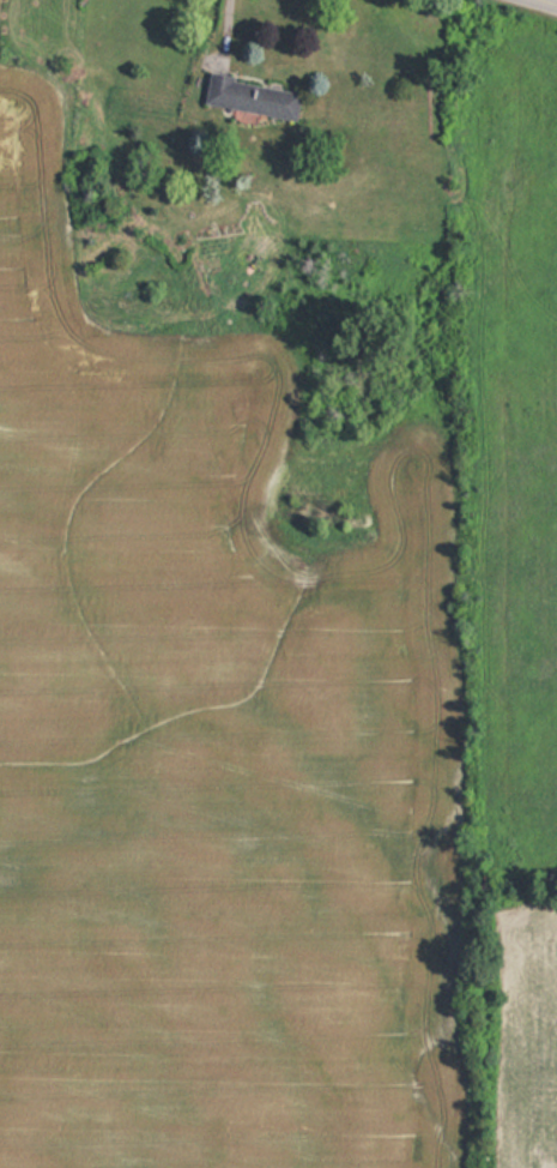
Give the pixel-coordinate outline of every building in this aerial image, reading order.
[(294,120),(298,90),(207,76),(203,106),(294,120)]
